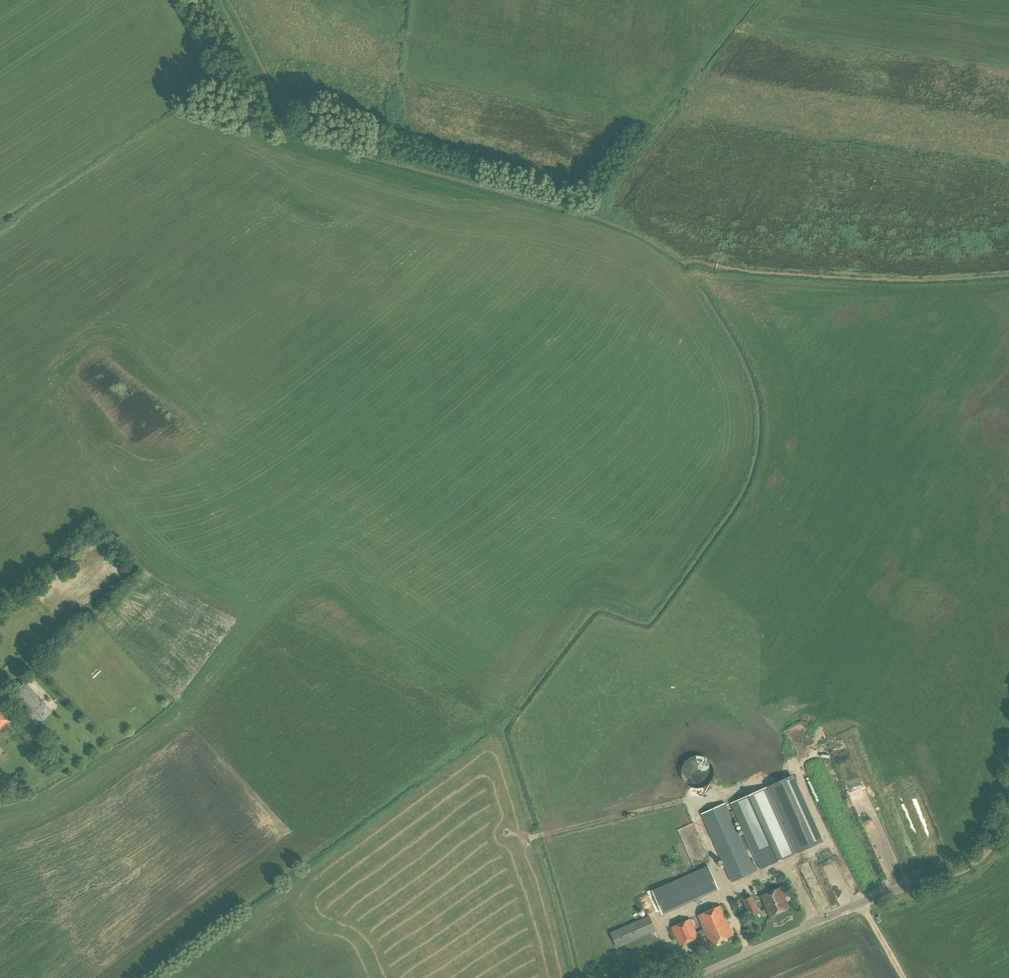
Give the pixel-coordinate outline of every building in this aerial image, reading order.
[(105,547),(98,553),(102,559),(110,552),(105,547)] [(32,730),(52,712),(25,682),(5,700),(32,730)] [(12,720),(0,707),(0,731),(12,720)] [(761,869),(799,852),(823,841),(794,775),(731,803),(761,869)] [(732,882),(755,871),(727,808),(725,803),(702,813),(704,818),(732,882)] [(653,886),(662,910),(721,887),(696,824),(682,829),(697,868),(653,886)] [(771,916),(789,908),(782,893),(783,893),(781,887),(762,896),(771,916)] [(733,935),(720,906),(698,915),(704,929),(696,932),(690,919),(672,927),(680,945),(698,938),(706,934),(711,945),(733,935)] [(617,948),(628,943),(655,931),(649,916),(621,928),(610,933),(617,948)]
